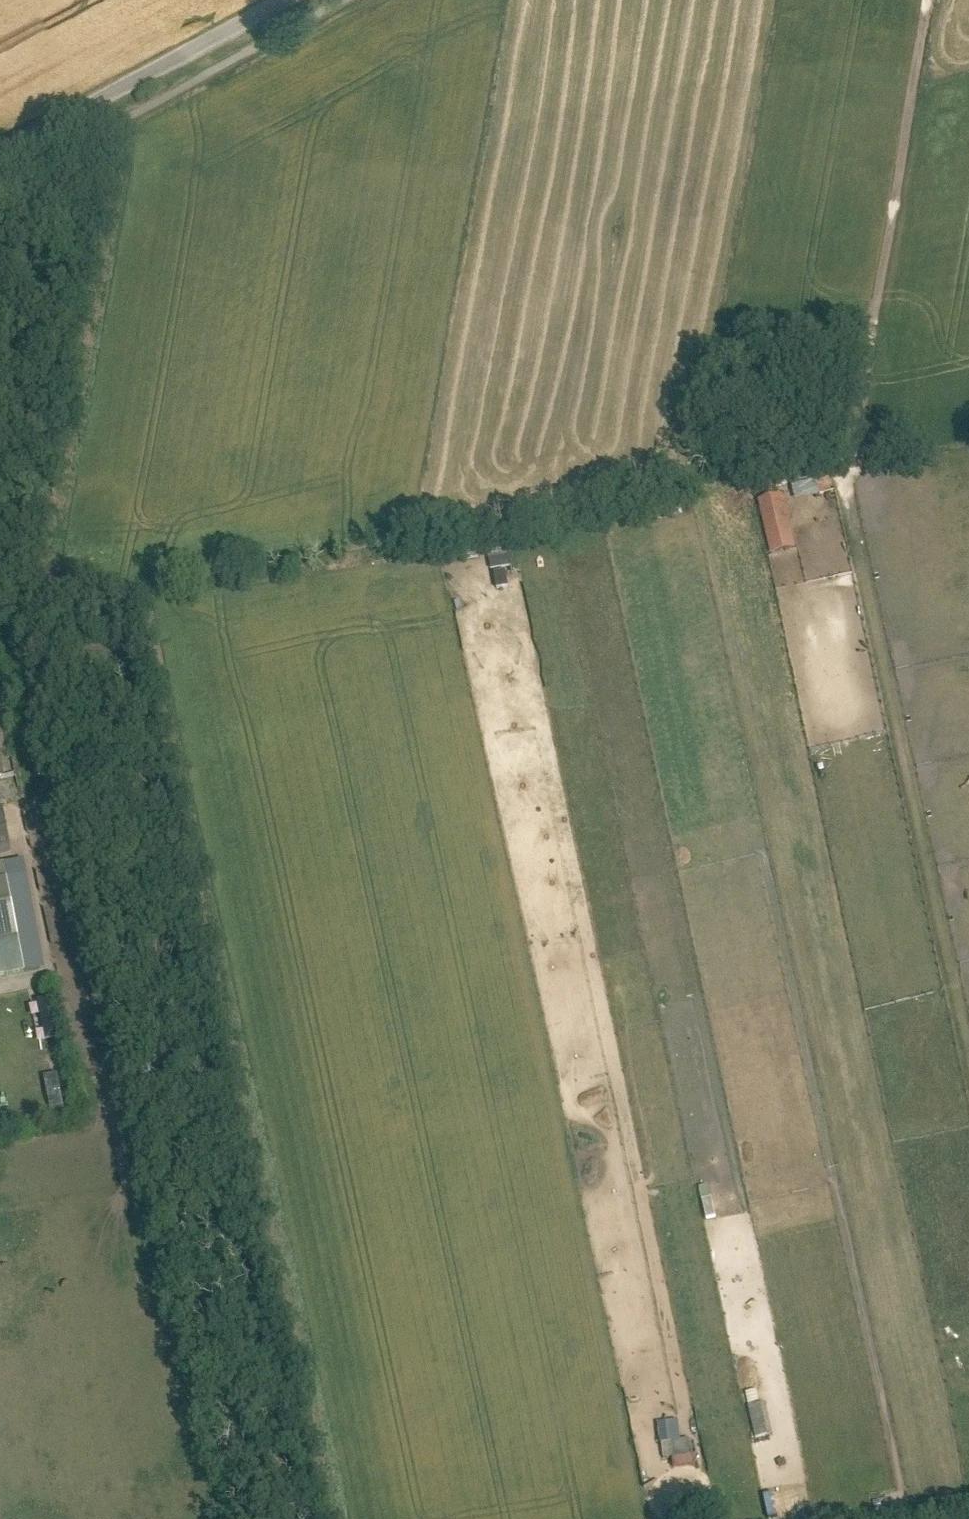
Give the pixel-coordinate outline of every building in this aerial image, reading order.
[(678,407),(675,423),(686,425),(688,409),(678,407)] [(814,461),(775,470),(778,485),(793,482),(796,498),(822,492),(814,461)] [(782,496),(760,501),(772,553),(794,548),(782,496)] [(13,853),(4,810),(0,810),(0,855),(13,853)] [(17,939),(2,865),(0,866),(0,978),(23,973),(17,939)] [(59,1035),(51,1000),(39,1003),(47,1038),(59,1035)] [(762,1404),(750,1406),(756,1438),(768,1436),(762,1404)] [(674,1429),(688,1427),(687,1411),(672,1412),(674,1429)] [(676,1453),(689,1452),(688,1439),(675,1440),(676,1453)]
